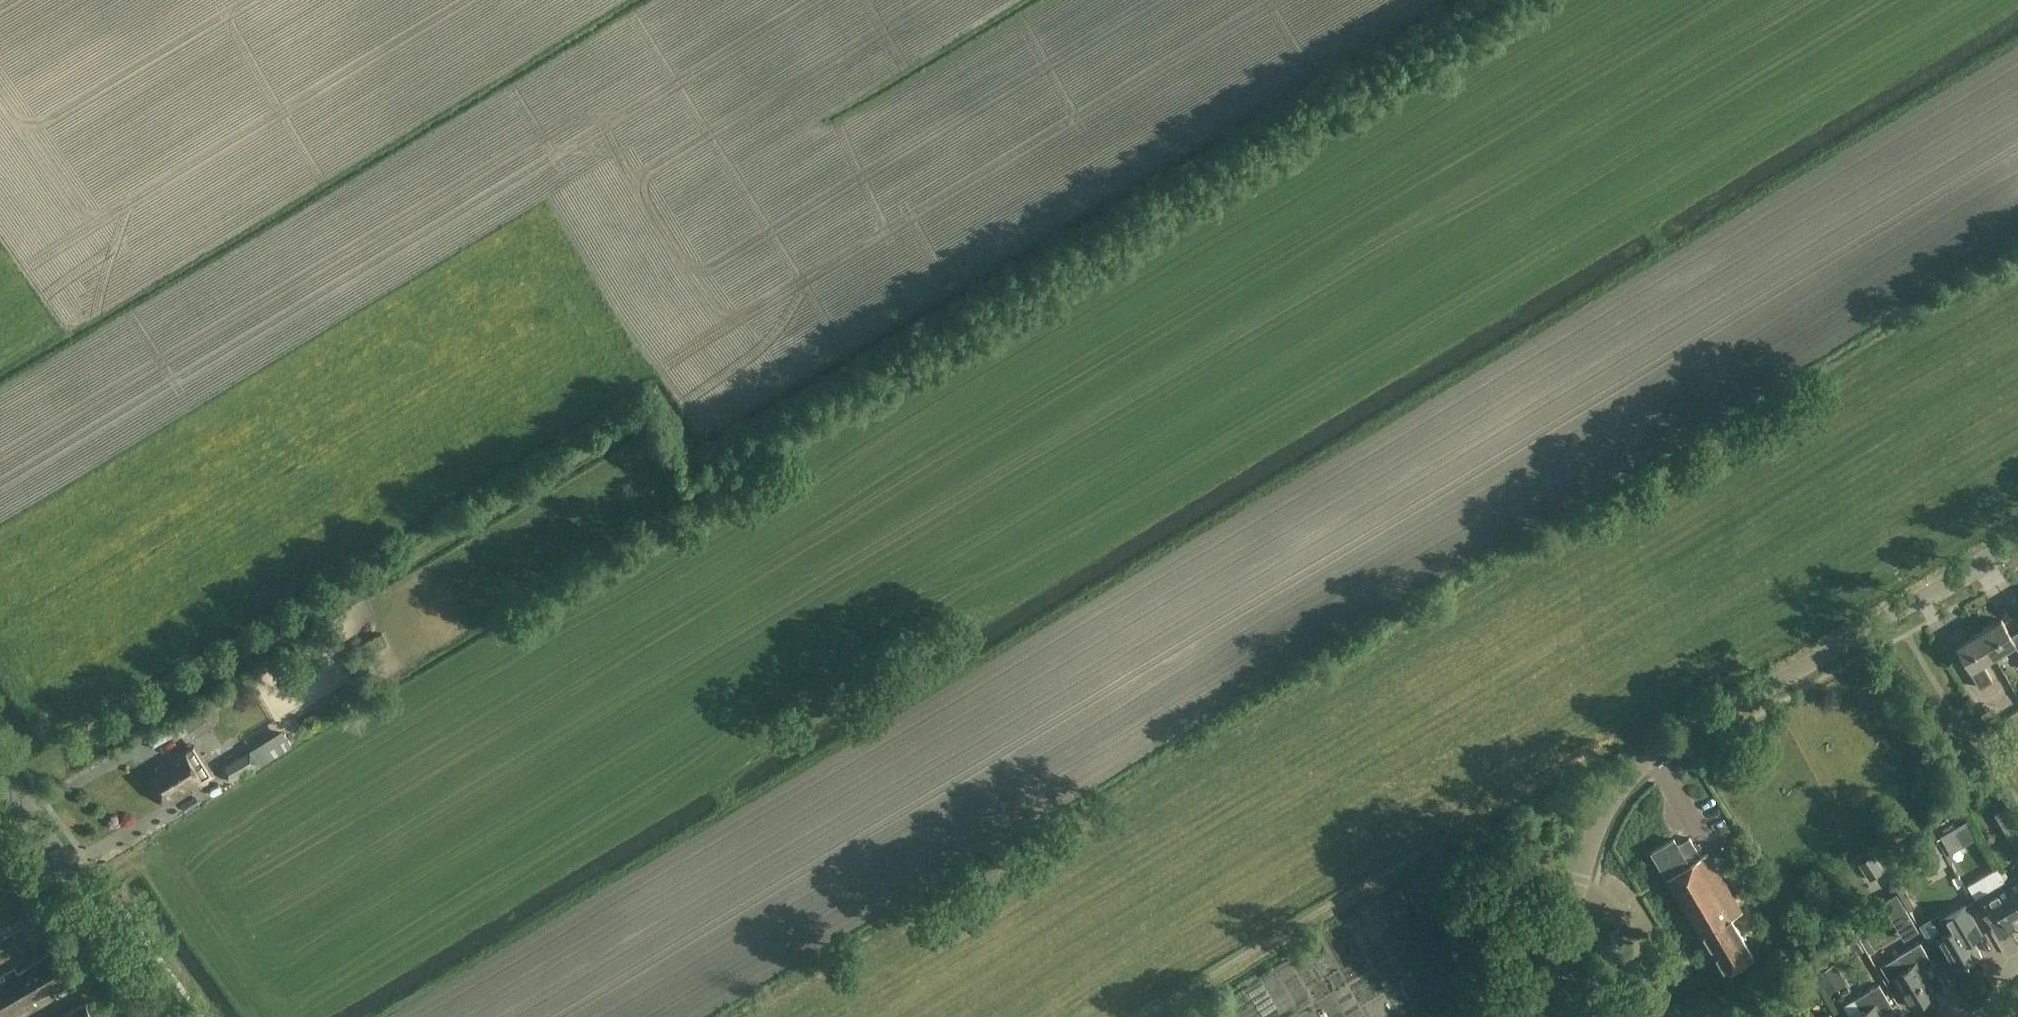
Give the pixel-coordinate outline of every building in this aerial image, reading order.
[(1992,655),(2013,642),(2017,650),(2017,630),(2010,635),(2001,619),(1979,632),(1992,655)] [(1992,655),(1979,632),(1957,645),(1970,667),(1968,668),(1979,687),(1991,680),(1980,661),(1992,655)] [(382,633),(359,645),(367,660),(390,648),(382,633)] [(199,732),(217,717),(206,703),(187,717),(199,732)] [(292,744),(284,733),(250,754),(258,765),(292,744)] [(167,806),(204,783),(183,748),(146,771),(167,806)] [(258,766),(258,765),(250,754),(249,751),(221,767),(228,782),(258,766)] [(1951,834),(1956,857),(1976,852),(1970,829),(1951,834)] [(1688,914),(1728,891),(1706,853),(1699,856),(1688,837),(1676,844),(1672,839),(1651,851),(1688,914)] [(1933,873),(1952,862),(1940,840),(1921,850),(1933,873)] [(1858,864),(1868,879),(1883,869),(1872,854),(1858,864)] [(1970,877),(1975,890),(2008,877),(2003,864),(1970,877)] [(2017,902),(2017,874),(2006,881),(2017,902)] [(2006,881),(1975,899),(1988,921),(2000,914),(2008,928),(2017,922),(2017,902),(2006,881)] [(1728,891),(1688,914),(1722,972),(1751,954),(1730,918),(1740,911),(1728,891)] [(1896,925),(1910,917),(1896,893),(1882,902),(1896,925)] [(1955,968),(1979,954),(1966,932),(1977,926),(1964,904),(1939,919),(1947,931),(1937,937),(1955,968)] [(1910,1007),(1934,992),(1922,971),(1933,964),(1920,942),(1894,957),(1902,970),(1892,976),(1910,1007)] [(36,1003),(34,999),(71,978),(55,951),(18,972),(16,968),(0,977),(0,1016),(13,1016),(36,1003)] [(1835,963),(1816,974),(1826,990),(1844,979),(1835,963)] [(1881,1012),(1892,1006),(1879,984),(1854,999),(1862,1011),(1852,1016),(1884,1016),(1881,1012)] [(85,1004),(62,1016),(93,1016),(85,1004)]
